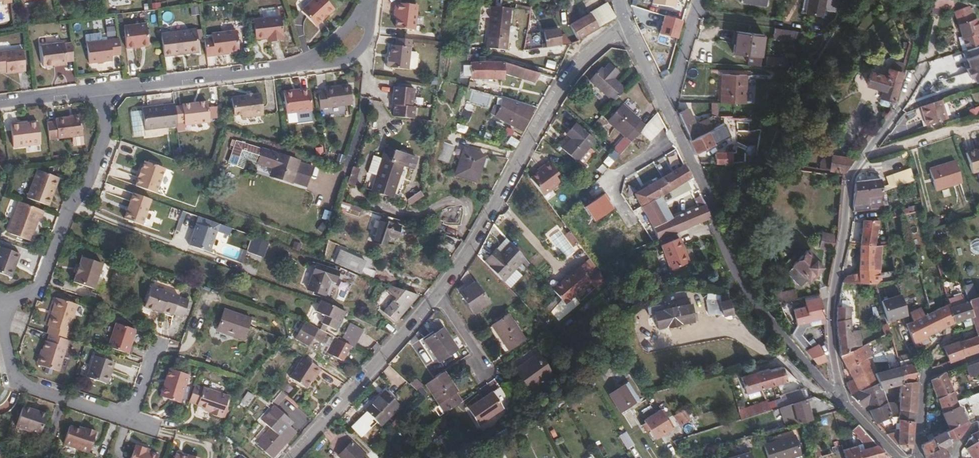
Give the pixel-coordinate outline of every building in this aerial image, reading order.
[(302,12),(317,27),(335,10),(326,0),(315,0),(302,12)] [(615,17),(611,0),(604,0),(606,5),(573,22),(572,18),(569,17),(569,24),(577,38),(588,33),(615,17)] [(826,0),(809,0),(808,4),(803,4),(802,12),(824,15),(826,0)] [(944,0),(934,0),(931,11),(941,13),(942,6),(944,0)] [(960,1),(958,0),(944,0),(942,6),(951,7),(951,5),(954,5),(955,10),(963,8),(960,1)] [(414,30),(417,5),(395,3),(394,10),(398,11),(397,19),(396,28),(414,30)] [(506,38),(510,6),(491,3),(487,35),(506,38)] [(969,6),(963,8),(955,10),(967,48),(978,45),(978,33),(969,6)] [(283,41),(281,16),(253,20),(256,39),(268,38),(273,38),(273,42),(283,41)] [(682,21),(665,16),(660,35),(677,40),(682,21)] [(150,41),(148,22),(126,25),(128,47),(142,46),(141,42),(150,41)] [(801,40),(802,31),(780,27),(778,37),(801,40)] [(570,43),(564,33),(559,34),(558,28),(542,30),(543,36),(541,36),(542,46),(561,43),(570,43)] [(200,50),(197,30),(162,34),(165,57),(181,55),(181,52),(200,50)] [(741,30),(738,52),(765,56),(768,34),(741,30)] [(240,51),(238,31),(213,34),(213,38),(205,39),(208,57),(216,56),(216,54),(240,51)] [(410,52),(411,39),(396,38),(395,45),(392,44),(390,57),(387,56),(386,66),(389,67),(389,68),(408,70),(408,69),(410,52)] [(121,55),(120,39),(88,43),(90,63),(114,61),(114,56),(121,55)] [(74,60),(72,42),(64,43),(64,42),(42,45),(43,65),(46,65),(48,68),(52,67),(53,64),(55,64),(55,62),(74,60)] [(967,48),(969,56),(967,57),(969,66),(966,67),(969,76),(972,75),(974,81),(978,80),(977,77),(978,76),(978,45),(967,48)] [(0,52),(0,72),(7,71),(7,72),(26,70),(23,49),(0,52)] [(416,67),(417,55),(415,53),(410,52),(408,69),(414,69),(416,67)] [(469,61),(469,78),(503,78),(503,73),(534,84),(539,72),(503,61),(479,60),(469,61)] [(624,86),(599,67),(588,81),(613,100),(624,86)] [(894,100),(902,73),(890,70),(888,77),(871,73),(868,84),(881,87),(885,89),(883,97),(894,100)] [(749,94),(751,77),(726,73),(723,93),(749,94)] [(353,104),(351,85),(326,88),(327,91),(319,92),(321,109),(353,104)] [(414,89),(394,87),(392,104),(395,104),(394,116),(414,118),(415,106),(413,106),(414,89)] [(883,97),(885,89),(881,87),(878,99),(893,103),(894,100),(883,97)] [(309,90),(284,93),(287,113),(312,111),(309,90)] [(261,93),(232,97),(234,116),(242,115),(243,119),(264,116),(261,93)] [(748,106),(749,94),(723,93),(722,102),(748,106)] [(522,129),(535,106),(519,101),(519,103),(503,98),(500,105),(495,104),(492,113),(522,129)] [(947,113),(942,99),(921,106),(923,112),(947,113)] [(210,122),(208,101),(183,104),(184,105),(176,106),(178,123),(185,122),(186,125),(210,122)] [(176,106),(175,104),(143,108),(143,110),(131,112),(134,137),(146,136),(145,130),(178,126),(178,123),(176,106)] [(632,141),(646,125),(622,104),(608,120),(632,141)] [(972,118),(978,116),(978,111),(978,108),(970,110),(972,118)] [(710,131),(711,118),(696,124),(688,109),(678,114),(691,140),(710,131)] [(734,131),(734,116),(715,115),(714,130),(734,131)] [(927,124),(948,117),(948,116),(924,115),(927,124)] [(83,136),(81,116),(56,119),(56,121),(48,122),(50,140),(83,136)] [(571,156),(588,134),(574,122),(566,132),(571,137),(562,148),(571,156)] [(41,144),(39,123),(20,125),(20,124),(11,124),(14,148),(41,144)] [(778,146),(784,130),(779,128),(773,144),(778,146)] [(521,138),(507,130),(502,139),(516,145),(521,138)] [(716,142),(710,131),(691,140),(697,152),(716,142)] [(576,161),(595,140),(588,134),(571,156),(576,161)] [(446,137),(440,154),(449,157),(455,141),(446,137)] [(466,145),(456,170),(477,178),(487,152),(466,145)] [(279,171),(283,157),(256,149),(249,173),(263,178),(267,167),(279,171)] [(409,169),(413,157),(382,149),(379,159),(374,176),(393,182),(399,165),(409,169)] [(978,161),(978,151),(967,155),(970,163),(978,161)] [(735,162),(735,152),(716,152),(717,163),(735,162)] [(379,159),(370,156),(364,174),(374,177),(374,176),(379,159)] [(844,172),(855,158),(832,156),(830,170),(844,172)] [(313,190),(320,169),(283,157),(279,171),(298,177),(295,185),(313,190)] [(970,163),(974,175),(978,174),(978,161),(970,163)] [(549,162),(531,176),(546,196),(562,184),(556,177),(559,175),(549,162)] [(958,167),(956,162),(930,172),(931,175),(958,167)] [(156,186),(162,170),(142,163),(138,172),(140,173),(137,179),(156,186)] [(667,220),(656,200),(692,177),(685,164),(635,193),(655,230),(660,240),(712,218),(708,208),(696,183),(690,190),(696,202),(698,208),(667,220)] [(963,183),(958,167),(931,175),(937,192),(963,183)] [(916,180),(912,168),(888,177),(889,180),(892,188),(916,180)] [(27,198),(46,205),(52,190),(55,190),(60,178),(39,169),(27,198)] [(350,186),(355,171),(349,169),(344,184),(350,186)] [(388,198),(393,182),(374,176),(374,177),(369,192),(388,198)] [(156,186),(137,179),(137,180),(136,180),(133,188),(153,195),(156,186)] [(885,202),(883,190),(892,188),(889,180),(882,182),(882,180),(856,183),(855,212),(876,210),(876,203),(885,202)] [(52,190),(46,205),(49,206),(55,190),(52,190)] [(139,226),(148,200),(130,194),(121,220),(139,226)] [(41,219),(44,211),(20,201),(13,220),(36,227),(39,218),(41,219)] [(461,225),(463,214),(463,207),(455,206),(442,210),(437,219),(442,221),(444,222),(443,223),(447,225),(461,225)] [(209,253),(218,225),(197,217),(193,231),(194,231),(193,236),(191,236),(188,245),(209,253)] [(437,233),(442,221),(437,219),(431,231),(437,233)] [(30,241),(36,227),(13,220),(8,233),(30,241)] [(878,245),(878,220),(863,220),(862,245),(878,245)] [(397,227),(378,221),(371,243),(383,247),(386,236),(394,239),(397,227)] [(836,248),(839,232),(824,230),(821,246),(836,248)] [(263,258),(269,243),(254,238),(248,252),(263,258)] [(679,238),(661,246),(671,270),(690,263),(679,238)] [(503,278),(524,258),(509,240),(487,261),(503,278)] [(883,282),(883,270),(878,270),(878,262),(884,262),(882,245),(878,245),(862,245),(860,274),(849,277),(844,283),(876,284),(883,282)] [(20,254),(1,247),(0,248),(0,273),(9,276),(15,262),(17,263),(20,254)] [(549,284),(576,263),(565,248),(537,270),(549,284)] [(795,264),(787,272),(800,286),(809,278),(810,279),(818,272),(816,270),(820,265),(816,261),(818,259),(809,249),(794,262),(795,264)] [(363,267),(343,253),(337,262),(356,276),(363,267)] [(95,289),(104,264),(83,257),(80,266),(77,273),(74,282),(95,289)] [(554,290),(581,269),(576,263),(549,284),(554,290)] [(337,299),(342,284),(347,286),(351,276),(329,268),(320,293),(337,299)] [(478,280),(462,291),(475,311),(491,300),(478,280)] [(342,301),(347,286),(342,284),(337,299),(342,301)] [(397,320),(419,294),(393,285),(389,290),(394,293),(396,290),(401,294),(399,297),(386,311),(397,320)] [(971,285),(962,288),(965,296),(974,293),(971,285)] [(183,318),(189,301),(178,298),(179,296),(152,287),(144,307),(155,311),(156,309),(163,311),(172,315),(173,314),(183,318)] [(799,298),(797,289),(775,294),(780,300),(778,301),(799,298)] [(976,322),(970,302),(966,303),(963,294),(948,299),(949,305),(946,306),(936,311),(943,330),(964,320),(966,325),(976,322)] [(698,321),(696,313),(692,314),(687,296),(676,298),(677,305),(673,306),(663,308),(663,310),(653,312),(657,329),(698,321)] [(704,298),(708,318),(731,314),(728,301),(719,302),(718,296),(704,298)] [(879,303),(887,325),(907,318),(899,296),(879,303)] [(72,323),(78,304),(57,297),(51,316),(72,323)] [(825,317),(821,297),(806,300),(806,305),(795,307),(799,324),(792,333),(819,364),(828,359),(820,343),(815,346),(804,335),(806,333),(807,330),(815,328),(813,319),(825,317)] [(970,302),(976,322),(978,330),(978,299),(970,302)] [(337,330),(346,311),(321,300),(316,310),(325,315),(321,323),(337,330)] [(861,346),(860,329),(852,329),(851,306),(840,306),(838,318),(842,355),(861,346)] [(943,330),(936,311),(925,315),(922,308),(911,312),(914,320),(907,323),(913,339),(916,347),(931,342),(929,335),(943,330)] [(252,319),(224,309),(222,314),(250,322),(252,319)] [(510,311),(494,323),(510,348),(527,337),(510,311)] [(245,335),(250,322),(222,314),(218,326),(245,335)] [(67,339),(72,323),(51,316),(48,325),(50,326),(48,333),(50,334),(67,339)] [(826,325),(825,317),(813,319),(815,328),(826,325)] [(357,347),(366,328),(352,322),(343,340),(353,345),(357,347)] [(913,339),(907,323),(906,322),(896,326),(903,342),(913,339)] [(131,342),(136,330),(117,323),(112,336),(131,342)] [(329,333),(307,323),(298,340),(311,347),(315,339),(323,343),(329,333)] [(245,335),(218,326),(216,331),(243,340),(245,335)] [(445,326),(428,336),(443,360),(460,348),(445,326)] [(59,371),(69,340),(67,339),(50,334),(48,340),(46,340),(43,349),(47,351),(42,365),(59,371)] [(131,342),(112,336),(109,347),(128,353),(131,342)] [(978,352),(978,336),(946,348),(952,363),(978,352)] [(347,357),(353,345),(343,340),(337,337),(330,351),(337,355),(337,356),(345,360),(346,357),(347,357)] [(875,373),(866,344),(861,346),(842,355),(857,383),(849,389),(850,395),(851,398),(879,383),(875,373)] [(42,365),(47,351),(43,349),(42,349),(37,364),(42,365)] [(556,374),(542,352),(528,361),(532,367),(522,373),(532,390),(556,374)] [(913,359),(911,353),(898,357),(899,361),(904,360),(905,362),(913,359)] [(113,372),(116,363),(95,355),(87,377),(105,383),(110,371),(113,372)] [(317,377),(323,370),(305,355),(289,374),(305,387),(310,380),(315,375),(317,377)] [(918,381),(913,359),(905,362),(904,360),(899,361),(901,368),(906,384),(918,383),(918,381)] [(532,367),(528,361),(519,368),(522,373),(532,367)] [(968,368),(972,378),(978,375),(978,364),(968,368)] [(799,379),(793,372),(785,366),(771,370),(774,385),(774,386),(799,379)] [(774,385),(771,370),(770,368),(756,372),(762,389),(774,386),(774,385)] [(875,373),(879,383),(851,398),(861,410),(869,404),(877,423),(890,418),(891,417),(891,413),(900,412),(900,411),(916,415),(918,383),(906,384),(901,368),(875,373)] [(460,390),(445,369),(428,381),(448,410),(465,399),(459,391),(460,390)] [(169,382),(164,398),(182,404),(191,377),(172,370),(168,381),(169,382)] [(762,389),(756,372),(742,376),(748,393),(762,389)] [(954,393),(947,373),(932,382),(938,399),(954,393)] [(626,383),(612,392),(623,409),(636,401),(626,383)] [(223,418),(231,396),(206,388),(206,389),(196,385),(191,402),(200,405),(199,406),(214,411),(213,414),(223,418)] [(482,423),(513,402),(502,385),(471,407),(482,423)] [(388,389),(369,409),(384,424),(404,404),(388,389)] [(315,393),(306,403),(314,411),(324,400),(315,393)] [(960,407),(954,393),(938,399),(944,413),(960,407)] [(795,402),(807,398),(806,394),(786,399),(787,405),(795,402)] [(838,408),(816,395),(813,395),(812,397),(807,398),(795,402),(798,412),(801,422),(814,418),(813,415),(838,408)] [(787,405),(786,399),(769,404),(771,410),(786,405),(787,405)] [(769,404),(768,401),(740,410),(742,419),(771,410),(769,404)] [(798,412),(795,402),(787,405),(786,405),(789,414),(798,412)] [(24,405),(17,426),(41,434),(48,414),(24,405)] [(277,405),(264,419),(273,427),(260,441),(276,456),(298,432),(282,418),(286,414),(277,405)] [(961,407),(960,407),(944,413),(951,430),(927,443),(923,446),(923,448),(928,457),(951,457),(950,457),(953,456),(953,444),(952,441),(959,437),(969,425),(961,407)] [(691,420),(683,408),(674,413),(681,426),(691,420)] [(672,428),(661,410),(645,420),(646,422),(651,431),(656,438),(672,428)] [(916,423),(916,415),(900,411),(900,412),(900,420),(916,423)] [(900,420),(900,412),(891,413),(891,417),(890,418),(892,423),(900,420)] [(915,434),(916,423),(900,420),(900,435),(915,434)] [(651,431),(646,422),(642,425),(647,433),(651,431)] [(71,426),(64,444),(90,453),(97,431),(86,427),(85,430),(71,426)] [(860,426),(854,431),(868,443),(870,448),(870,449),(875,448),(877,457),(890,457),(860,426)] [(914,449),(915,434),(900,435),(889,435),(899,446),(906,446),(906,449),(914,449)] [(796,436),(765,445),(769,457),(798,457),(802,457),(796,436)] [(974,436),(967,445),(969,449),(967,450),(972,457),(978,457),(978,445),(974,436)] [(365,451),(354,440),(341,453),(346,457),(358,457),(365,451)] [(158,455),(149,452),(145,450),(146,447),(135,444),(131,457),(157,457),(158,455)] [(875,448),(870,449),(866,451),(864,445),(844,451),(846,457),(877,457),(875,448)]
